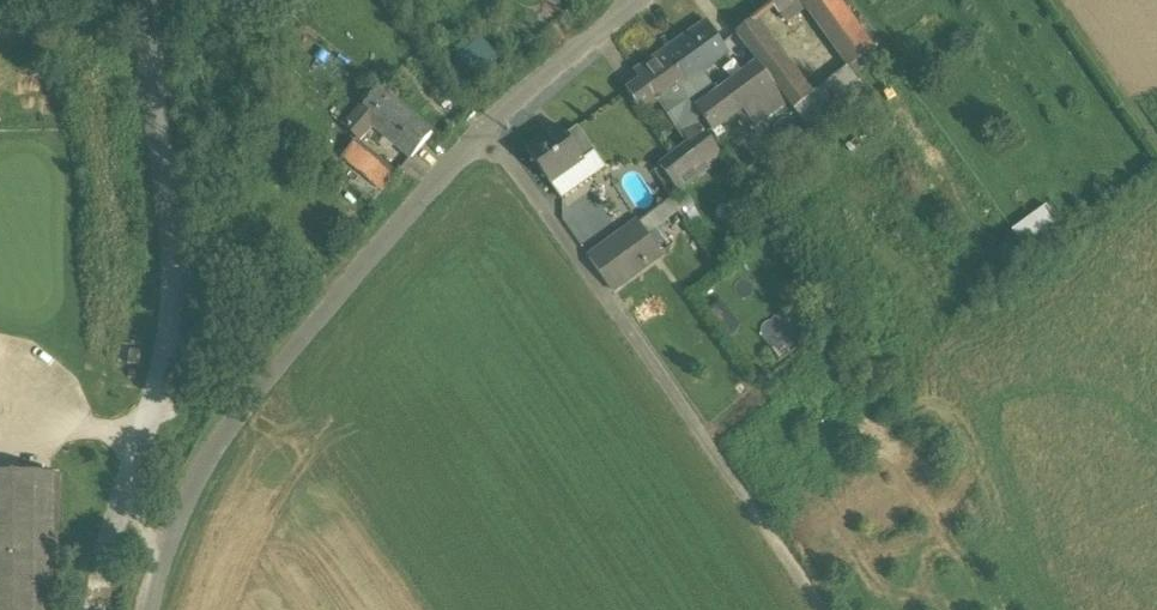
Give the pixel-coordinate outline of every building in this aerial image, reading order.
[(779,9),(790,0),(772,0),(779,9)] [(839,0),(825,0),(814,8),(856,64),(875,50),(839,0)] [(801,82),(753,19),(735,32),(759,64),(775,84),(784,96),(801,82)] [(707,22),(666,51),(686,79),(727,50),(707,22)] [(474,75),(499,60),(481,32),(457,47),(474,75)] [(666,51),(636,73),(642,81),(629,91),(643,110),(686,79),(666,51)] [(759,64),(698,111),(711,132),(775,84),(759,64)] [(813,93),(793,108),(814,135),(871,92),(850,65),(813,93)] [(801,82),(784,96),(793,108),(813,93),(804,80),(801,82)] [(433,133),(378,88),(364,105),(375,114),(369,122),(372,124),(412,157),(433,133)] [(364,105),(345,128),(359,139),(372,124),(369,122),(375,114),(364,105)] [(617,155),(591,118),(578,128),(595,153),(604,164),(617,155)] [(698,121),(684,131),(693,142),(706,133),(698,121)] [(567,135),(561,128),(528,152),(552,184),(585,160),(567,135)] [(595,153),(578,128),(567,135),(585,160),(595,153)] [(722,155),(706,133),(693,142),(661,165),(677,188),(722,155)] [(395,176),(354,142),(343,155),(384,189),(395,176)] [(650,212),(639,220),(648,232),(659,224),(650,212)] [(639,220),(588,257),(612,290),(663,253),(648,232),(639,220)] [(0,473),(0,609),(58,609),(59,474),(0,473)]
